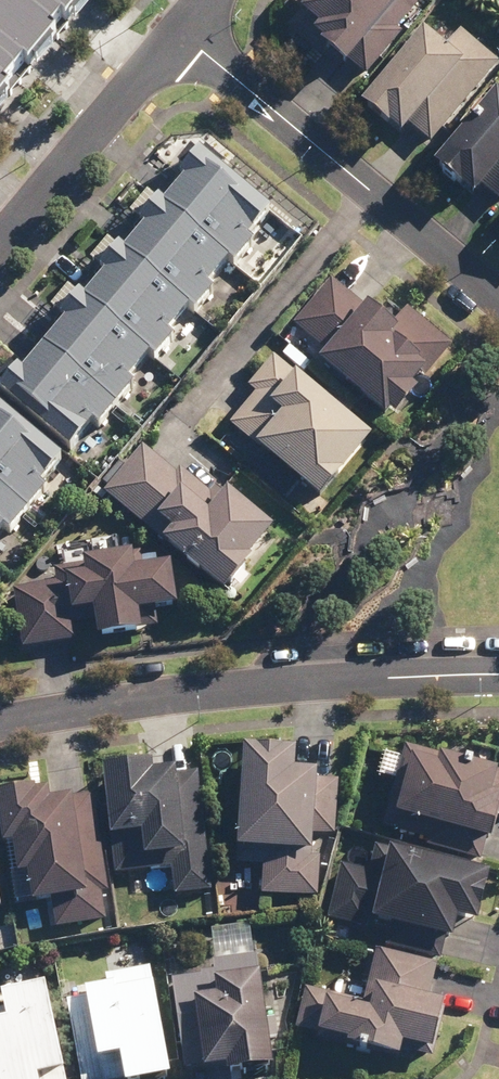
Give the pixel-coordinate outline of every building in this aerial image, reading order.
[(0,2),(0,40),(28,63),(33,67),(65,29),(30,0),(2,0),(0,2)] [(65,29),(90,0),(30,0),(65,29)] [(287,36),(325,65),(333,54),(362,76),(420,0),(315,0),(287,36)] [(433,26),(370,102),(410,135),(415,129),(431,142),(498,60),(498,56),(465,28),(453,43),(433,26)] [(2,105),(14,90),(9,86),(28,63),(0,40),(0,104),(2,105)] [(433,172),(460,192),(464,186),(498,212),(498,84),(433,172)] [(271,222),(209,163),(164,210),(156,202),(137,222),(152,236),(129,260),(120,251),(97,274),(111,287),(89,309),(81,302),(56,329),(70,342),(17,397),(83,460),(107,435),(110,439),(152,395),(140,383),(158,364),(165,371),(188,348),(178,337),(198,316),(206,324),(229,300),(215,287),(239,262),(245,268),(265,248),(255,238),(271,222)] [(373,311),(336,276),(296,319),(332,352),(325,359),(388,418),(396,410),(401,414),(427,386),(420,380),(452,345),(409,306),(400,316),(383,300),(373,311)] [(236,425),(250,437),(236,454),(322,522),(335,505),(327,499),(378,436),(277,355),(251,388),(260,396),(236,425)] [(1,398),(0,400),(0,538),(9,527),(17,533),(57,487),(49,480),(69,457),(1,398)] [(180,473),(148,446),(111,491),(232,592),(283,531),(225,483),(216,494),(184,467),(180,473)] [(143,565),(142,553),(90,558),(91,569),(62,571),(63,586),(23,590),(28,645),(83,640),(81,610),(102,608),(104,633),(150,629),(148,608),(183,605),(179,561),(143,565)] [(454,741),(451,754),(403,743),(400,757),(386,753),(380,777),(398,782),(387,829),(431,839),(429,848),(483,861),(489,836),(498,838),(498,835),(498,752),(454,741)] [(303,749),(247,747),(244,864),(268,865),(267,895),(321,897),(325,770),(303,769),(303,749)] [(218,889),(206,773),(184,776),(183,767),(158,770),(157,763),(107,768),(119,877),(133,875),(135,898),(218,889)] [(115,920),(96,795),(55,801),(52,779),(2,786),(10,845),(23,843),(27,873),(36,872),(41,900),(55,898),(60,928),(115,920)] [(11,880),(0,827),(0,882),(11,880)] [(496,870),(383,843),(376,872),(346,864),(332,922),(373,932),(377,915),(395,920),(389,944),(444,957),(450,935),(462,938),(468,914),(485,918),(496,870)] [(283,1065),(271,972),(268,948),(214,955),(216,973),(174,978),(185,1070),(233,1064),(234,1071),(283,1065)] [(373,970),(361,968),(346,976),(342,995),(307,988),(299,1032),(356,1043),(355,1047),(409,1057),(411,1045),(441,1051),(451,999),(435,996),(441,963),(377,951),(373,970)] [(152,963),(108,973),(110,979),(65,990),(87,1078),(169,1078),(180,1076),(152,963)] [(56,983),(11,991),(15,1010),(0,1013),(0,1078),(74,1078),(56,983)]
